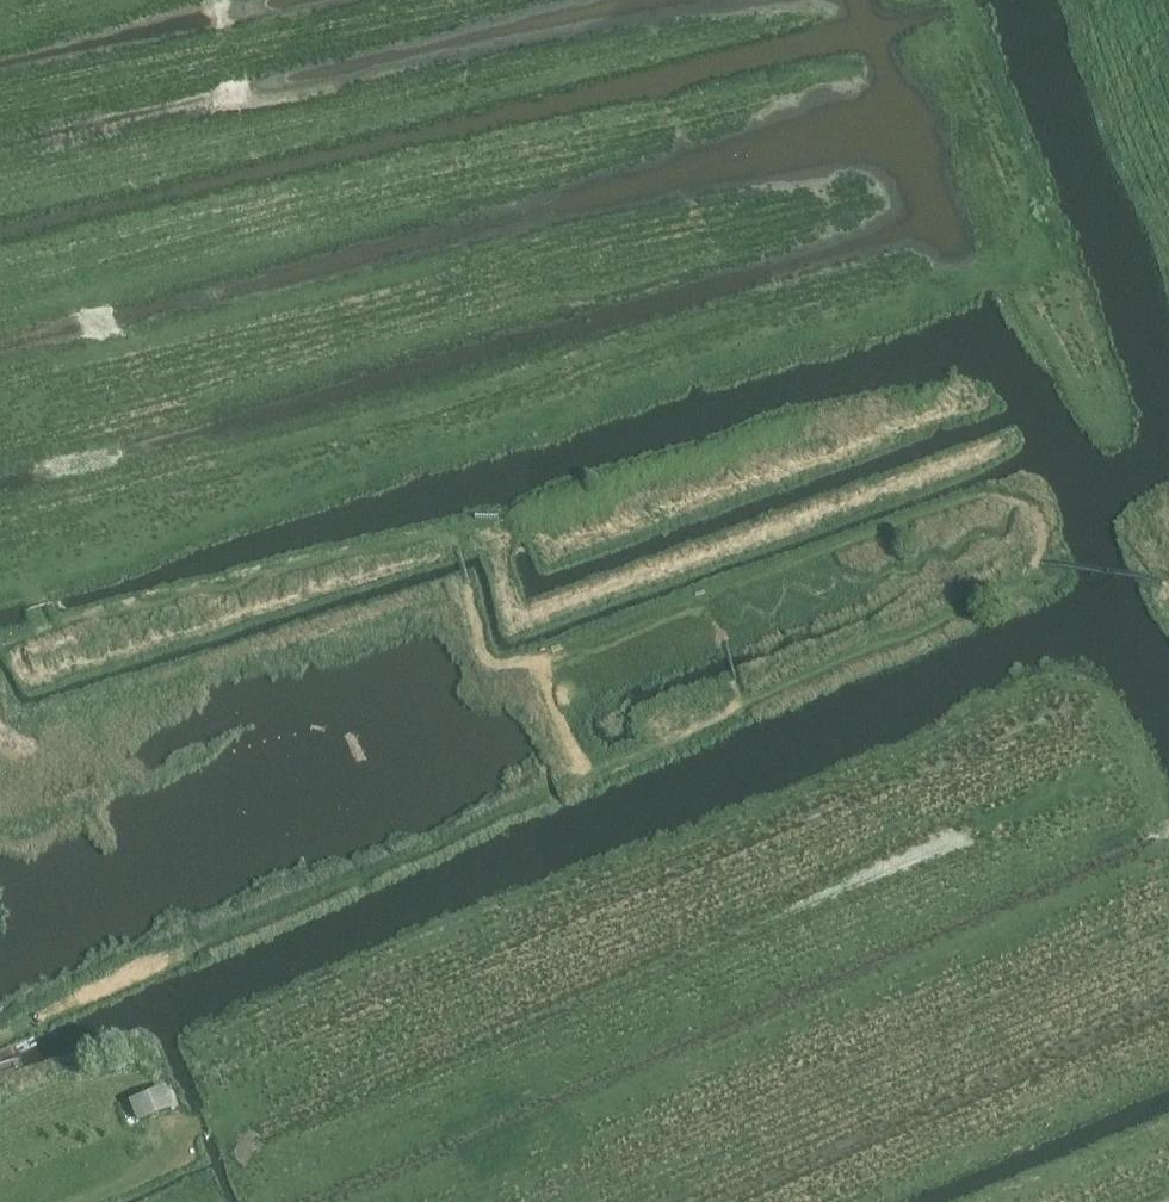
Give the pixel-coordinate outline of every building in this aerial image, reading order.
[(168,1084),(128,1100),(137,1122),(177,1106),(168,1084)]
